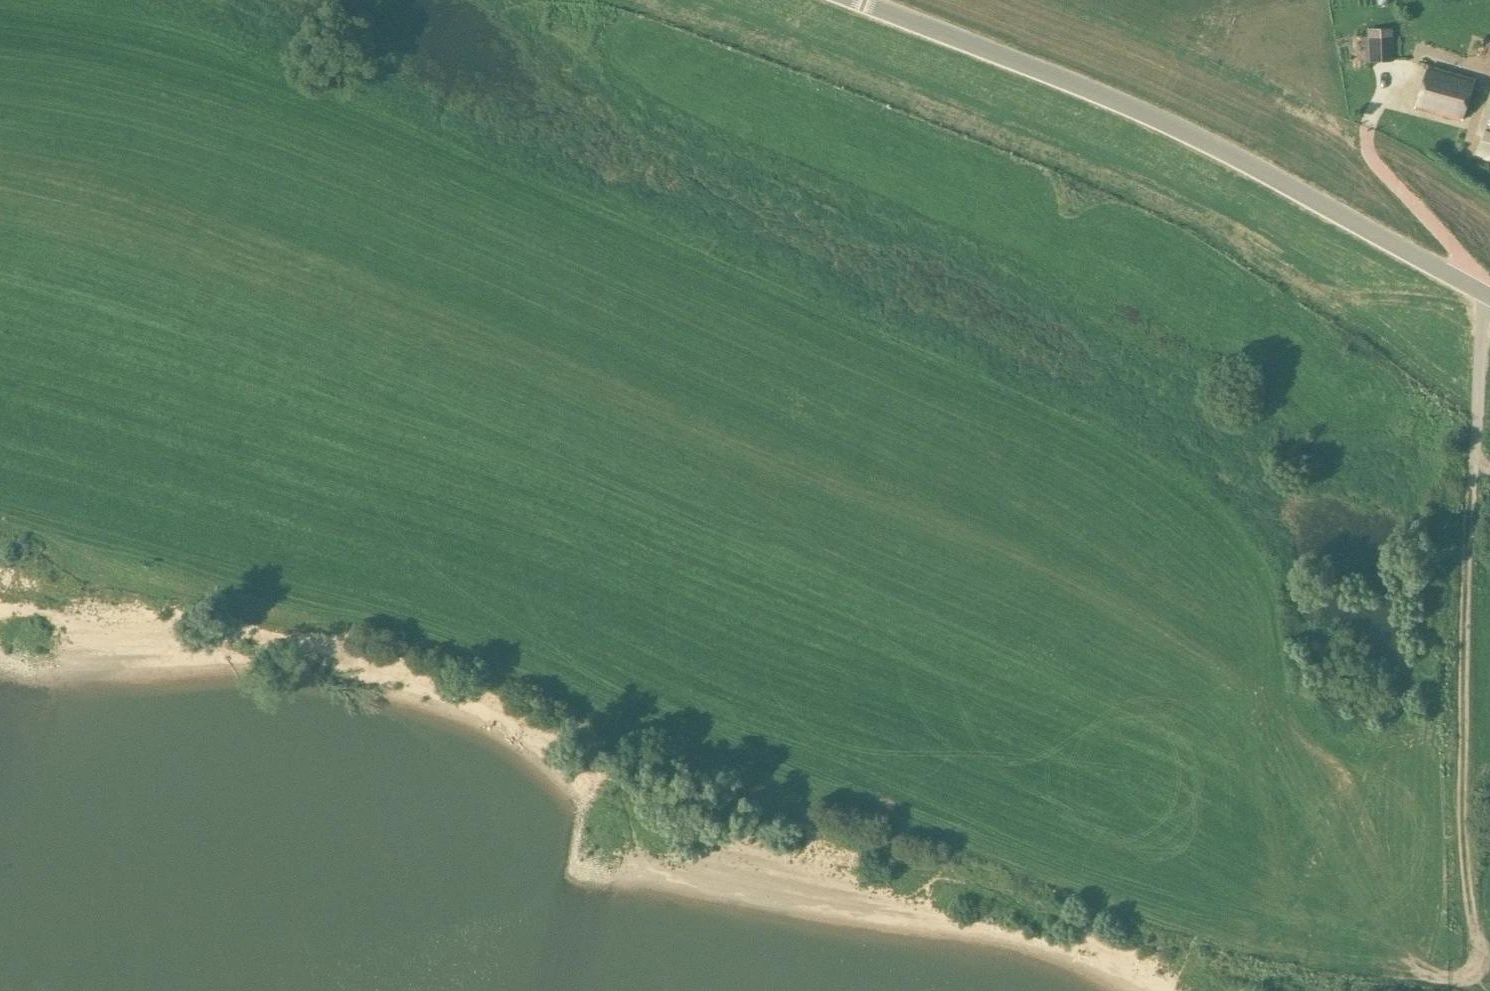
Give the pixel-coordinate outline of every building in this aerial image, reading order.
[(1369,38),(1369,62),(1393,62),(1393,38),(1369,38)] [(1426,65),(1413,108),(1462,121),(1475,79),(1426,65)] [(1477,152),(1489,156),(1489,94),(1478,133),(1483,134),(1477,152)]
